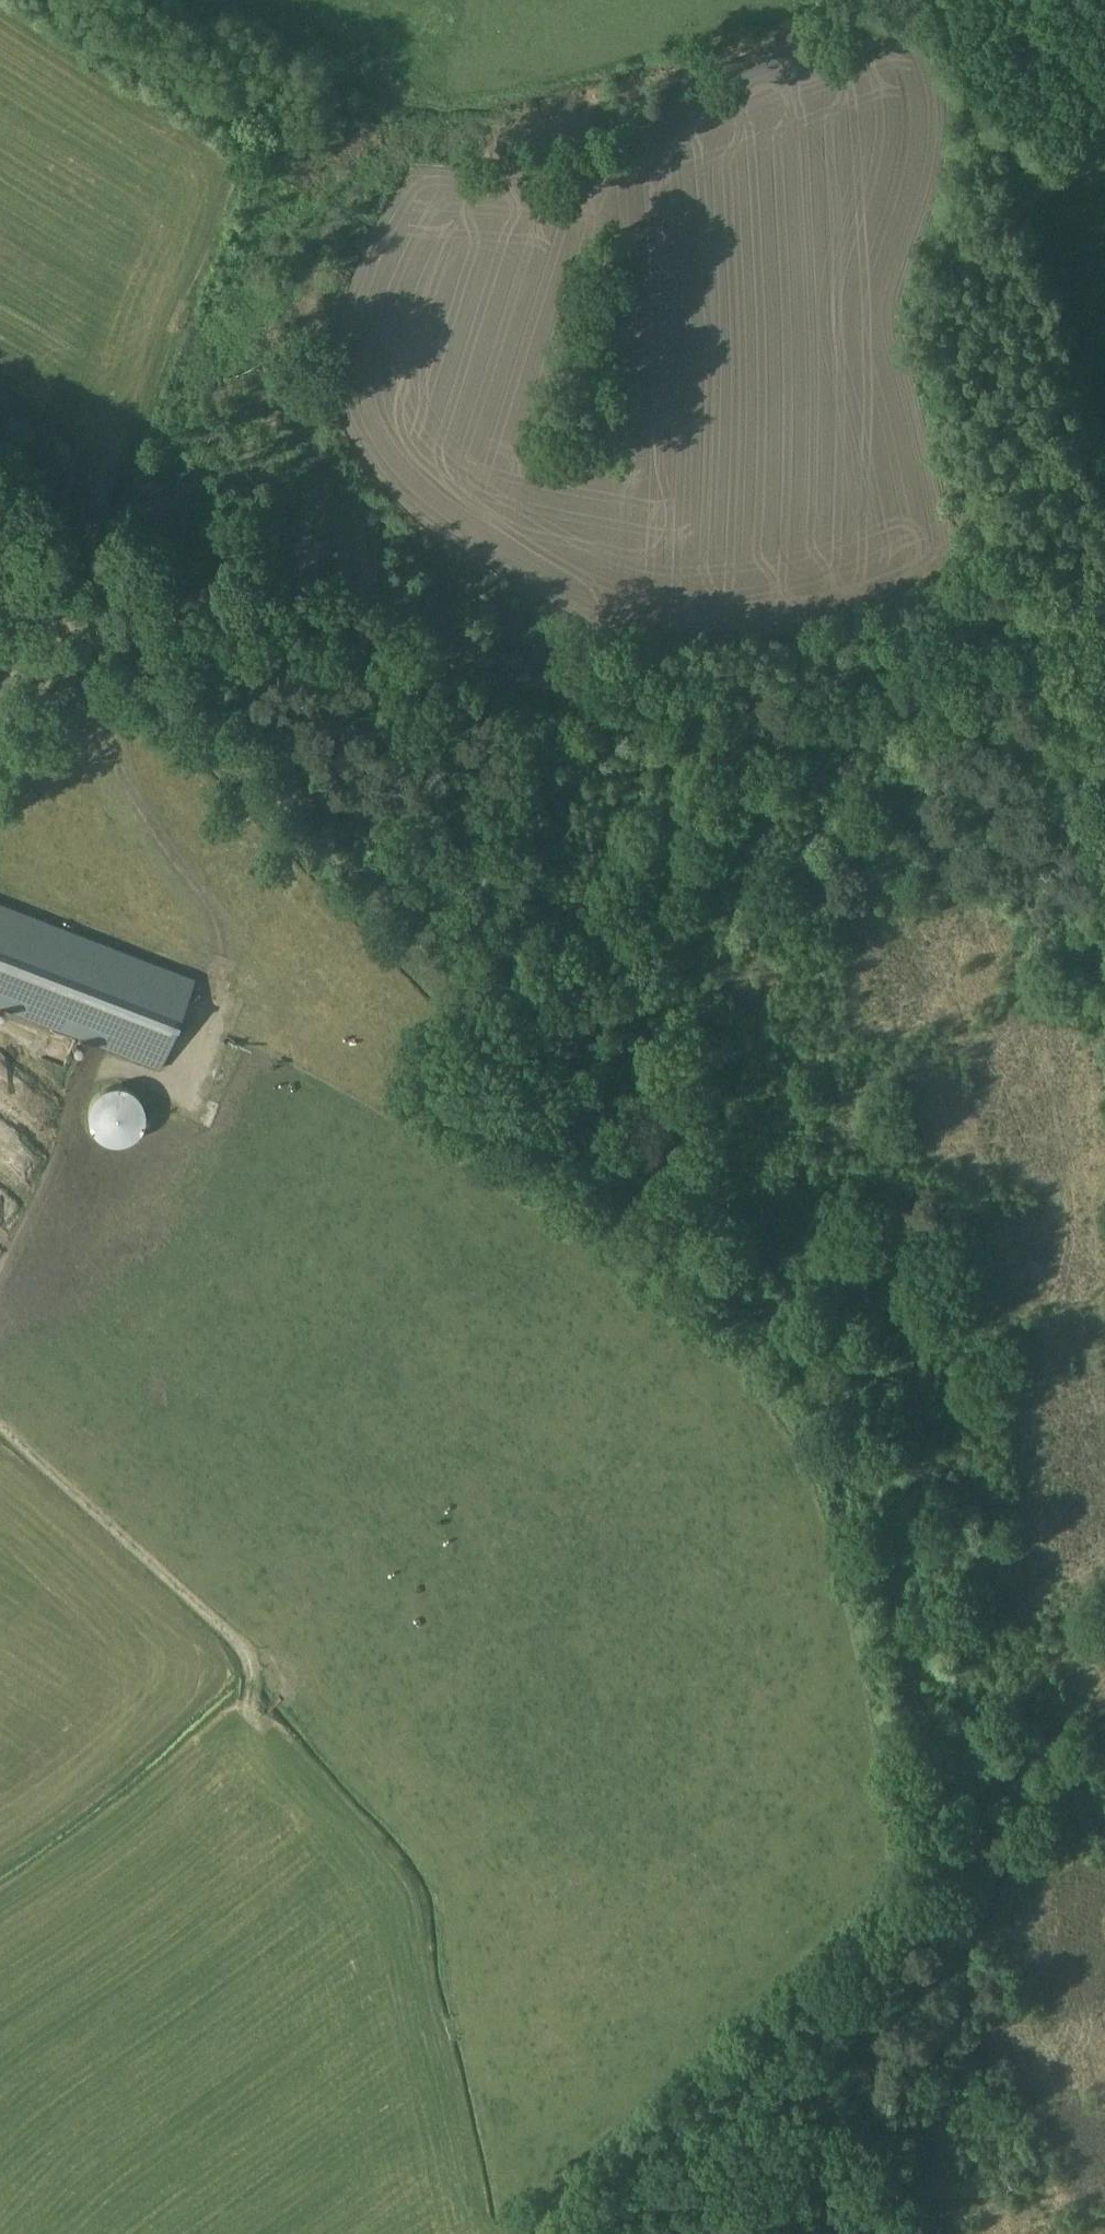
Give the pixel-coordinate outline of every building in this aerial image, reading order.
[(122,952),(0,904),(0,1008),(157,1069),(192,979),(122,952)] [(145,1118),(145,1115),(145,1112),(145,1109),(144,1107),(143,1104),(142,1102),(141,1100),(140,1098),(138,1096),(136,1093),(134,1092),(131,1090),(129,1089),(127,1088),(124,1087),(121,1087),(118,1086),(116,1086),(113,1087),(110,1087),(107,1088),(104,1089),(101,1091),(99,1093),(98,1094),(96,1096),(94,1098),(92,1101),(91,1103),(90,1106),(89,1108),(89,1111),(88,1114),(88,1117),(89,1120),(89,1123),(90,1125),(91,1128),(93,1131),(96,1134),(98,1136),(100,1138),(102,1139),(105,1141),(107,1142),(109,1142),(112,1143),(116,1143),(118,1143),(121,1143),(123,1143),(127,1142),(129,1141),(132,1139),(134,1138),(136,1136),(138,1134),(140,1132),(141,1130),(143,1127),(144,1124),(145,1121),(145,1118)] [(14,1180),(32,1159),(0,1131),(0,1168),(14,1180)] [(9,1204),(0,1196),(0,1213),(9,1204)]
